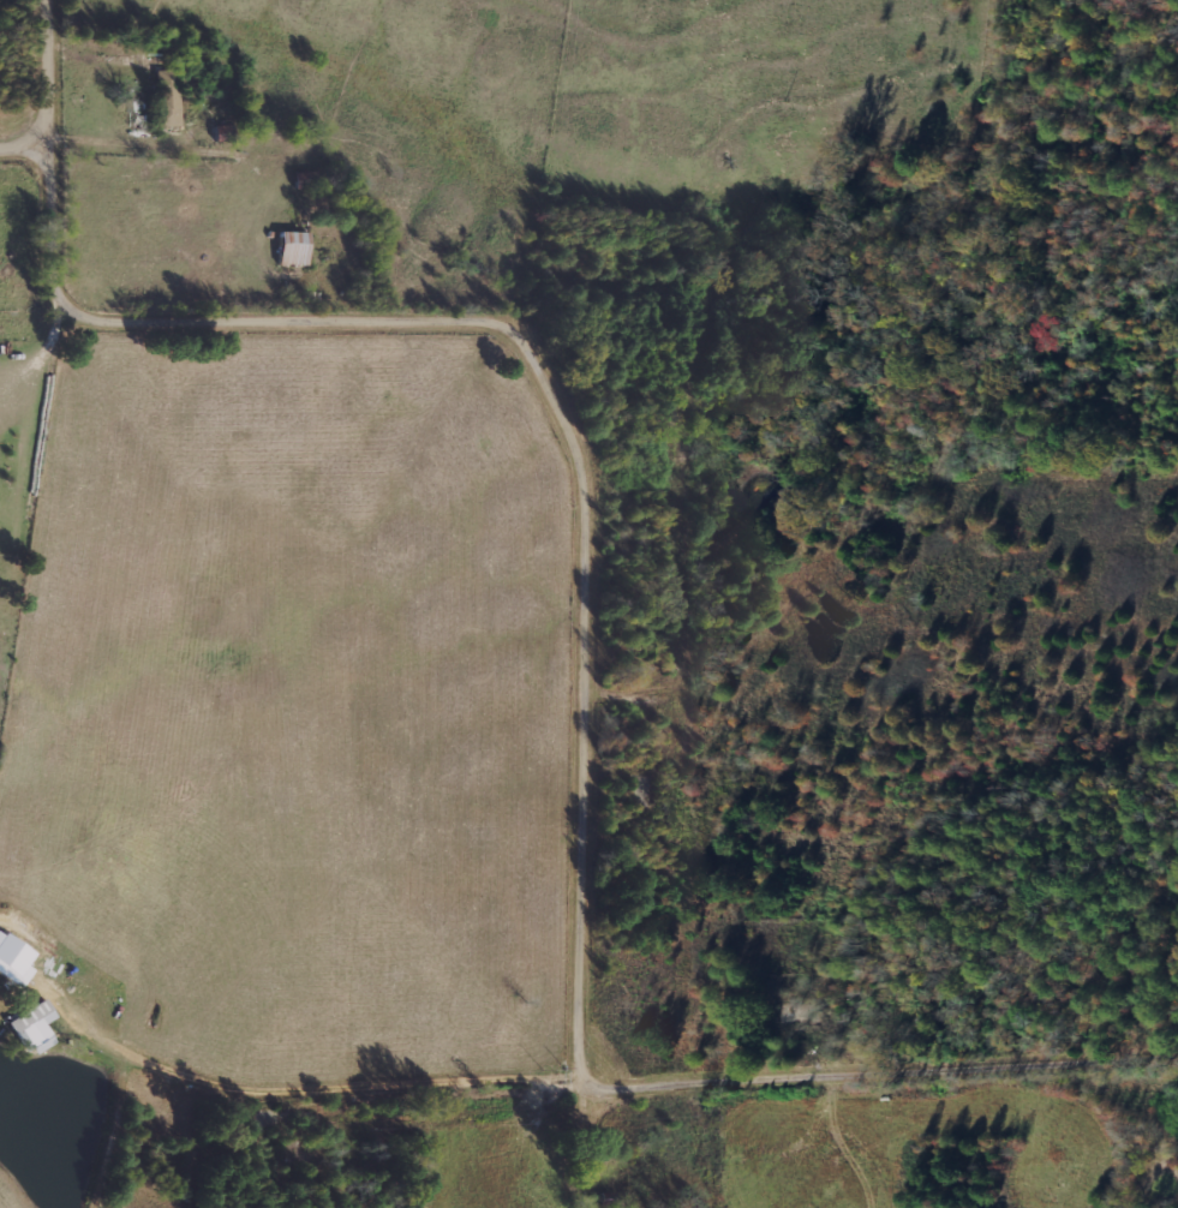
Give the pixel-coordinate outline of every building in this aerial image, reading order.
[(304,265),(304,232),(277,232),(276,264),(304,265)] [(54,1018),(44,999),(5,1022),(25,1057),(52,1041),(43,1025),(54,1018)]
